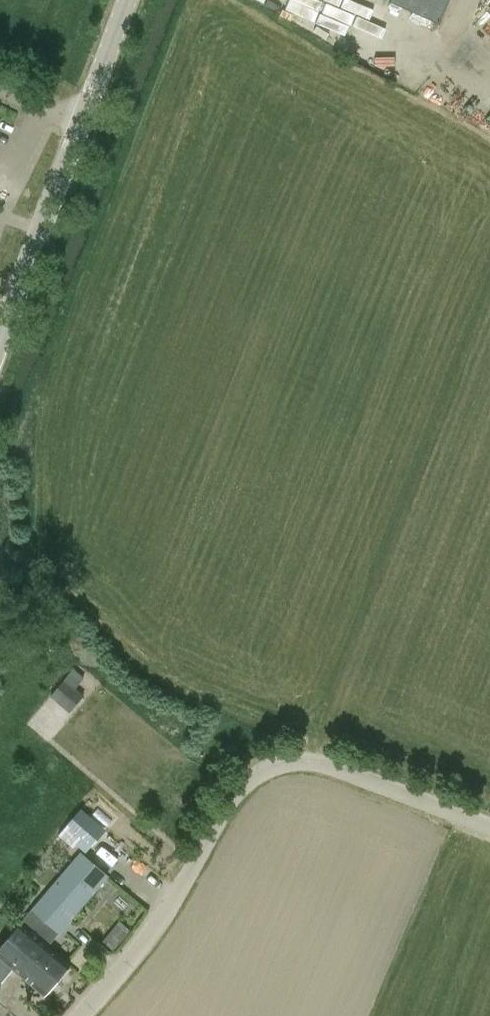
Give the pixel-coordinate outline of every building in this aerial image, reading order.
[(359,0),(355,0),(347,18),(377,31),(389,4),(439,26),(450,0),(359,0)] [(52,695),(69,712),(85,697),(68,679),(52,695)] [(61,831),(87,853),(106,831),(81,809),(61,831)] [(29,912),(21,922),(23,923),(0,949),(0,983),(1,984),(13,970),(43,997),(70,966),(49,947),(109,877),(79,853),(29,912)] [(104,940),(115,949),(132,929),(120,920),(104,940)]
